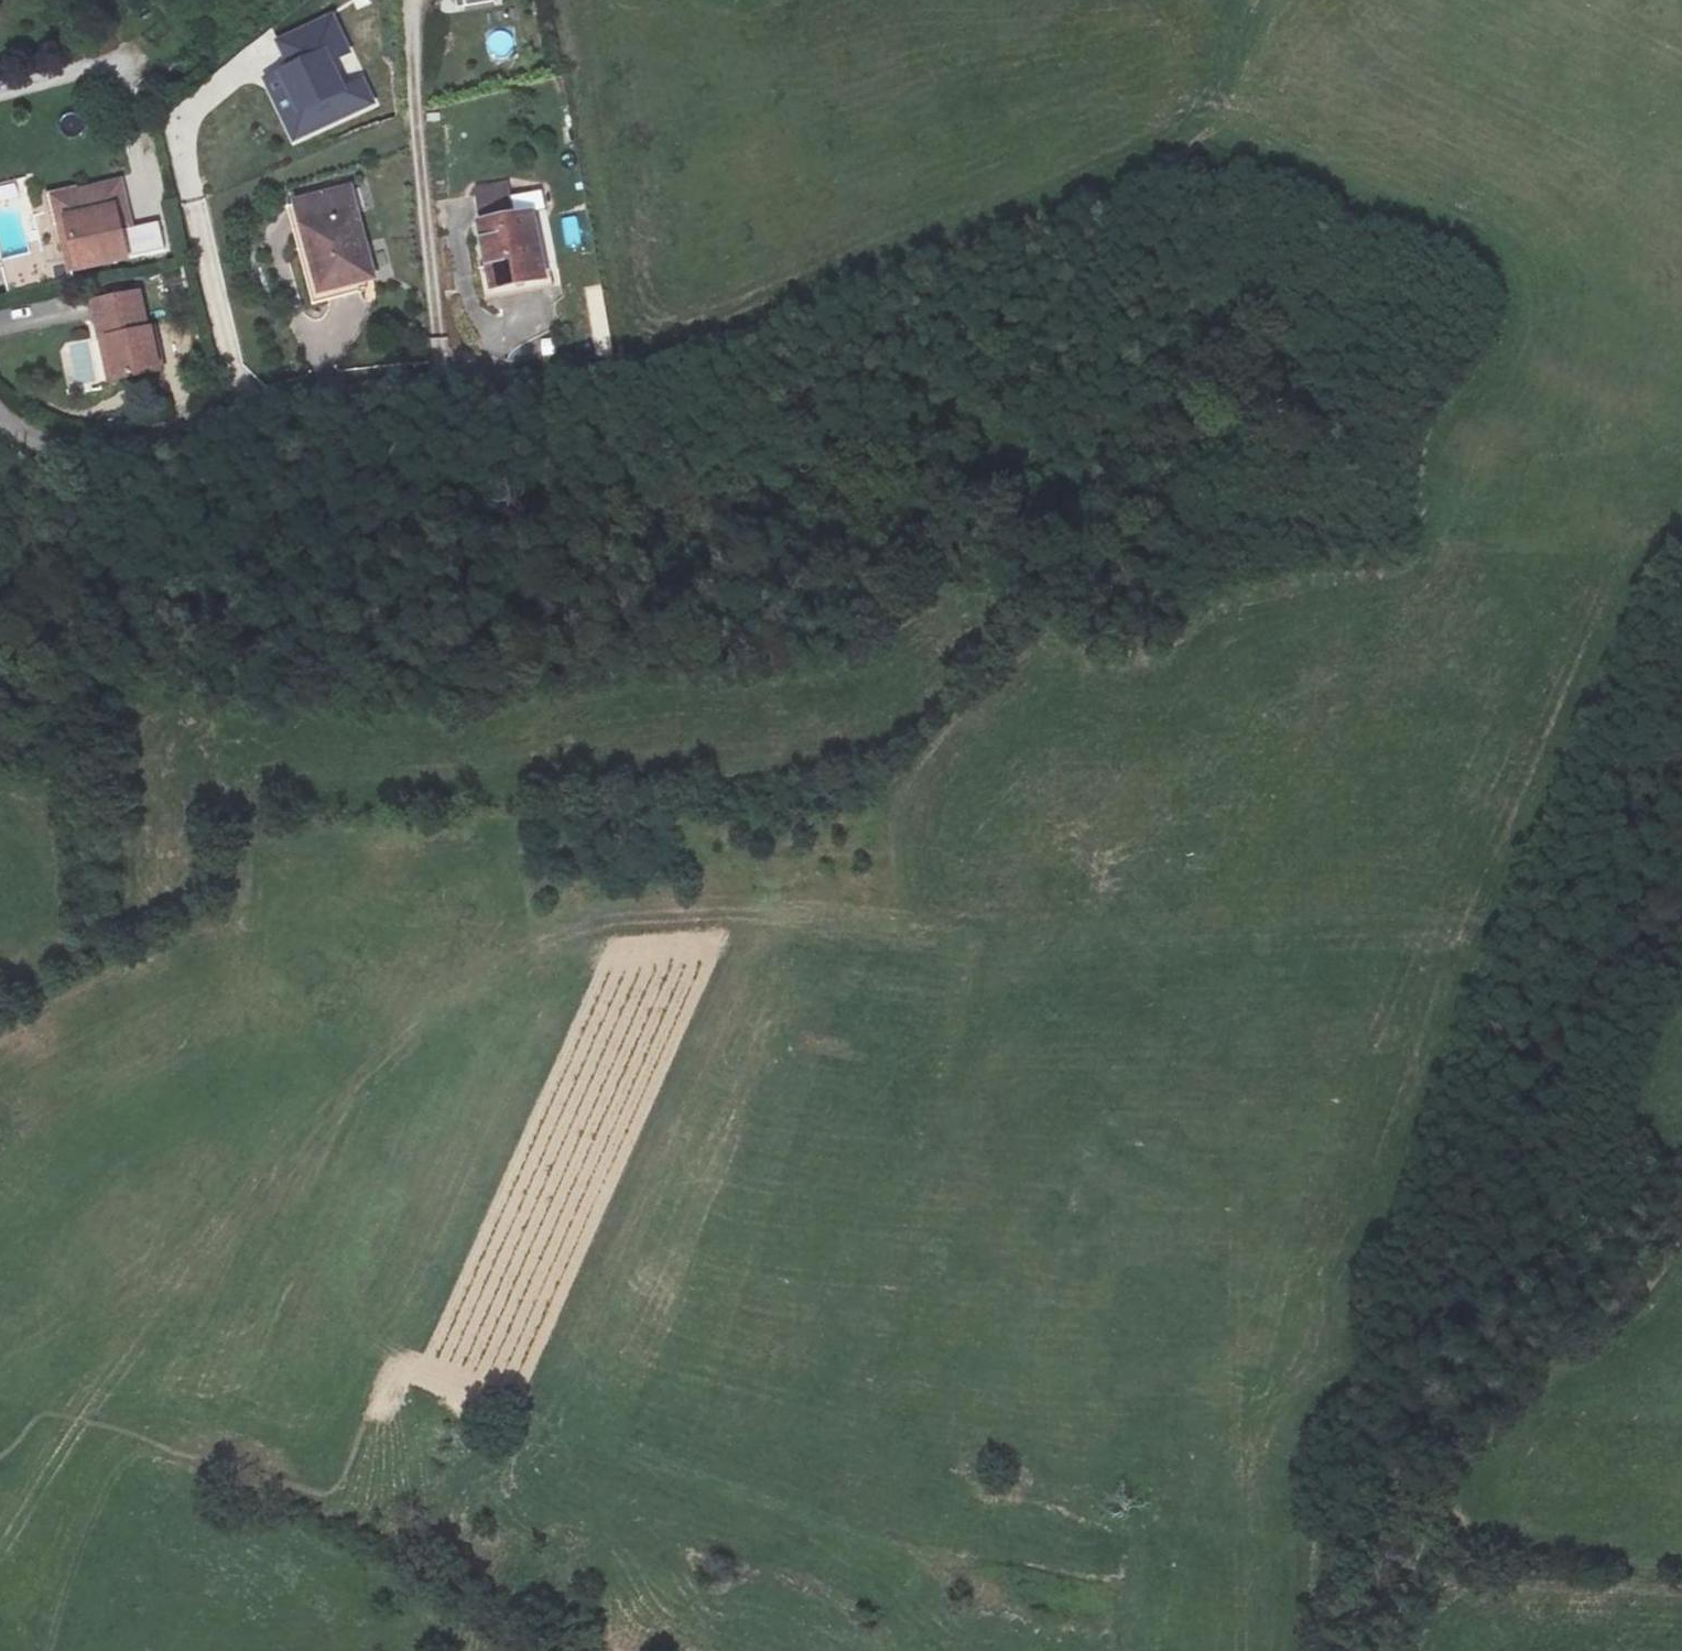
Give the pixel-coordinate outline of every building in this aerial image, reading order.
[(262,73),(290,143),(377,109),(338,11),(275,36),(286,64),(262,73)] [(120,197),(59,211),(64,231),(58,233),(68,280),(122,267),(112,225),(125,221),(120,197)] [(541,279),(526,209),(475,221),(489,292),(541,279)] [(365,285),(349,219),(297,232),(312,297),(365,285)] [(142,339),(134,300),(90,311),(98,347),(105,346),(114,390),(157,379),(148,337),(142,339)] [(68,388),(99,383),(93,340),(61,345),(68,388)]
